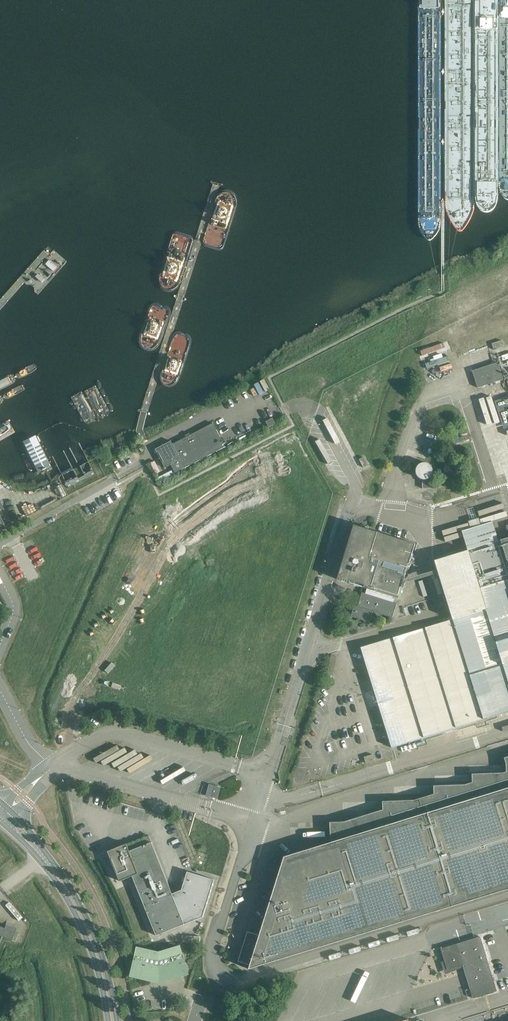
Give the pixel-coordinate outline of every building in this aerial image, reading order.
[(451,361),(447,350),(421,358),(424,370),(451,361)] [(503,379),(498,362),(472,371),(478,388),(503,379)] [(506,427),(507,426),(507,396),(497,400),(506,427)] [(276,424),(273,418),(266,422),(269,428),(276,424)] [(225,447),(213,423),(173,444),(171,441),(155,449),(165,468),(181,460),(185,468),(225,447)] [(422,479),(423,480),(424,480),(425,480),(426,480),(427,479),(428,479),(429,479),(430,478),(431,477),(431,476),(432,475),(433,473),(433,472),(433,471),(433,470),(433,469),(433,468),(432,467),(431,465),(430,465),(429,464),(428,464),(427,463),(426,463),(425,463),(424,463),(423,463),(422,463),(421,464),(420,464),(419,465),(418,466),(417,467),(417,468),(416,469),(416,470),(416,471),(416,472),(416,473),(416,474),(417,475),(417,476),(418,477),(419,477),(419,478),(420,479),(421,479),(422,479)] [(77,476),(73,469),(61,475),(65,483),(77,476)] [(68,488),(80,482),(77,476),(65,483),(68,488)] [(433,488),(433,481),(427,481),(427,479),(426,480),(425,480),(424,480),(423,480),(423,481),(422,481),(423,489),(433,488)] [(498,541),(492,522),(462,531),(468,550),(435,560),(438,570),(404,580),(406,573),(371,563),(363,587),(367,588),(365,593),(397,603),(403,584),(439,573),(453,619),(361,647),(392,747),(457,727),(458,729),(489,719),(488,718),(507,712),(507,538),(498,541)] [(406,573),(415,544),(377,532),(369,556),(373,557),(371,563),(406,573)] [(397,603),(365,593),(362,592),(358,606),(355,605),(351,617),(370,622),(373,611),(393,618),(397,603)] [(505,758),(506,764),(507,772),(504,773),(472,774),(473,782),(465,784),(434,786),(434,794),(414,800),(383,801),(383,810),(344,822),(330,822),(331,838),(332,842),(285,857),(260,935),(248,931),(239,961),(251,965),(249,969),(507,889),(507,757),(505,758)] [(218,799),(221,787),(210,784),(206,796),(218,799)] [(142,844),(152,840),(150,835),(140,840),(142,844)] [(130,851),(127,845),(127,844),(108,851),(120,881),(133,876),(156,936),(184,924),(152,842),(130,851)] [(261,925),(265,914),(253,910),(250,922),(261,925)] [(3,929),(0,937),(2,938),(11,941),(15,929),(5,925),(3,929)] [(494,981),(480,937),(441,949),(447,970),(463,965),(473,998),(497,991),(494,981)] [(187,972),(183,958),(185,958),(183,953),(182,954),(180,947),(159,953),(138,948),(136,955),(135,955),(134,960),(135,960),(132,974),(151,978),(152,974),(160,976),(167,973),(169,978),(187,972)]
